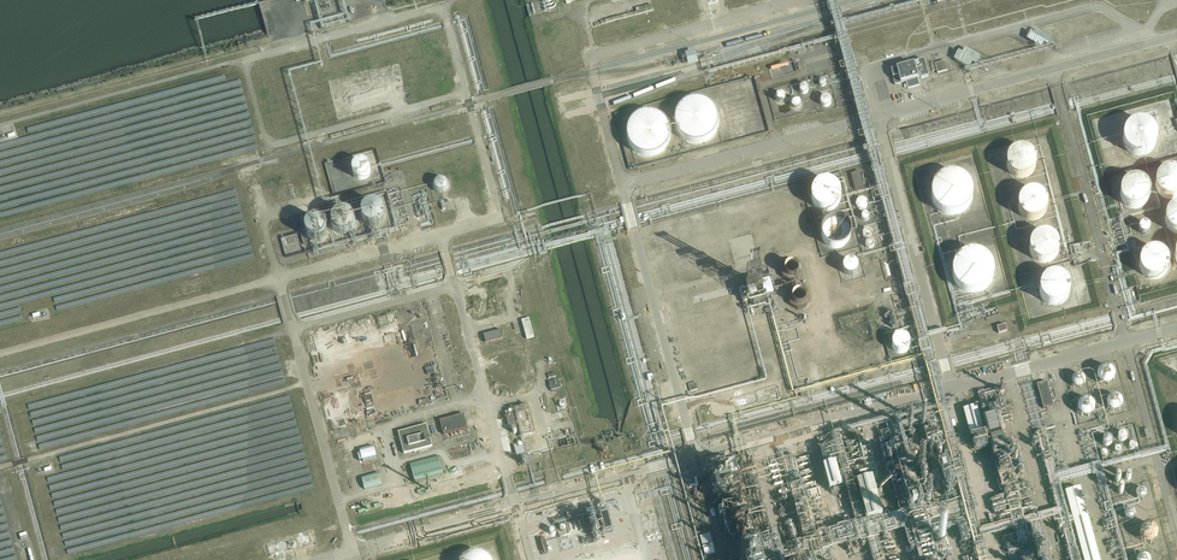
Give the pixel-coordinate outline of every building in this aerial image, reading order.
[(1052,40),(1037,31),(1034,36),(1031,35),(1027,40),(1042,49),(1045,44),(1048,46),(1052,40)] [(980,58),(965,49),(962,55),(959,53),(954,61),(969,70),(972,65),(975,67),(980,58)] [(921,79),(928,77),(924,60),(916,62),(916,63),(891,70),(895,84),(906,81),(908,88),(919,85),(918,78),(921,78),(921,79)] [(947,71),(945,61),(935,64),(934,62),(930,63),(932,71),(936,70),(937,73),(947,71)] [(800,89),(800,91),(800,93),(802,94),(805,94),(807,93),(808,91),(808,89),(807,87),(805,86),(803,86),(801,87),(800,89)] [(772,97),(773,100),(775,102),(777,104),(780,104),(783,103),(785,101),(787,99),(787,96),(786,93),(784,91),(781,90),(778,90),(776,91),(774,92),(773,95),(772,97)] [(820,100),(820,102),(820,105),(822,107),(825,108),(827,107),(829,106),(830,104),(831,102),(830,100),(829,98),(827,97),(824,97),(822,98),(820,100)] [(682,105),(680,107),(679,109),(677,111),(676,113),(676,116),(675,119),(675,121),(675,123),(675,126),(676,129),(677,131),(678,133),(680,136),(682,138),(685,140),(687,141),(689,142),(691,143),(694,143),(697,143),(700,143),(704,142),(707,141),(709,140),(711,138),(713,136),(715,134),(716,132),(717,129),(718,127),(719,124),(719,122),(719,118),(718,115),(717,113),(715,109),(713,106),(710,104),(707,102),(704,101),(700,100),(698,100),(694,100),(691,100),(688,102),(685,103),(682,105)] [(792,103),(792,105),(793,108),(795,109),(797,109),(800,108),(801,106),(801,104),(800,102),(798,101),(796,100),(794,101),(792,103)] [(632,149),(635,151),(637,153),(639,154),(643,156),(646,156),(650,156),(653,156),(656,155),(658,154),(661,153),(663,151),(665,149),(667,147),(669,144),(670,140),(671,138),(671,135),(671,132),(670,129),(669,126),(668,124),(667,122),(665,120),(663,118),(661,116),(658,114),(656,114),(653,113),(650,113),(647,113),(645,113),(641,114),(639,115),(637,116),(635,117),(633,119),(631,122),(630,123),(629,126),(628,129),(627,131),(627,134),(627,137),(628,140),(628,143),(629,143),(630,145),(631,147),(632,149)] [(1142,156),(1146,154),(1150,152),(1154,149),(1156,144),(1157,140),(1156,135),(1155,131),(1152,127),(1148,124),(1144,122),(1140,122),(1136,122),(1132,124),(1128,126),(1126,130),(1124,133),(1123,138),(1123,142),(1124,146),(1127,150),(1130,153),(1134,155),(1138,156),(1142,156)] [(1007,163),(1007,167),(1009,171),(1012,174),(1015,177),(1019,178),(1023,178),(1027,177),(1031,175),(1034,172),(1036,169),(1037,164),(1036,160),(1035,156),(1032,152),(1028,150),(1024,149),(1020,149),(1016,150),(1012,152),(1009,155),(1008,159),(1007,163)] [(367,178),(368,177),(369,176),(370,174),(371,171),(371,169),(370,167),(369,165),(367,163),(365,162),(363,162),(361,162),(358,162),(356,163),(355,164),(354,166),(353,168),(352,171),(353,173),(354,175),(354,177),(356,178),(358,179),(360,180),(363,180),(365,179),(367,178)] [(1158,192),(1161,196),(1164,198),(1168,200),(1173,200),(1176,199),(1176,171),(1174,170),(1169,170),(1165,171),(1162,173),(1159,176),(1157,180),(1156,184),(1157,188),(1158,192)] [(855,189),(864,187),(859,171),(851,174),(855,189)] [(973,200),(974,196),(973,191),(972,188),(970,184),(968,181),(964,178),(961,176),(958,175),(955,175),(953,174),(949,175),(945,176),(941,178),(939,179),(938,181),(935,183),(934,185),(933,188),(932,191),(931,196),(931,200),(933,204),(934,207),(937,211),(941,214),(944,215),(947,217),(950,217),(952,217),(956,217),(960,216),(963,214),(966,212),(967,211),(970,208),(972,205),(973,200)] [(1127,207),(1131,209),(1136,209),(1140,208),(1144,206),(1147,203),(1149,199),(1150,194),(1149,190),(1147,186),(1145,182),(1141,180),(1137,179),(1133,179),(1128,180),(1125,182),(1122,185),(1120,189),(1119,193),(1120,197),(1121,201),(1124,205),(1127,207)] [(434,191),(436,193),(438,195),(441,195),(444,193),(446,191),(446,188),(445,185),(443,183),(441,182),(438,183),(436,184),(434,186),(434,189),(434,191)] [(810,194),(810,199),(811,203),(814,206),(817,209),(821,211),(825,211),(829,211),(833,209),(836,206),(839,202),(840,198),(840,194),(838,190),(836,186),(833,184),(829,182),(824,182),(820,182),(817,184),(813,187),(811,190),(810,194)] [(1018,203),(1018,207),(1019,211),(1021,214),(1024,217),(1028,219),(1032,220),(1036,220),(1040,218),(1043,216),(1046,212),(1047,208),(1047,204),(1046,200),(1044,196),(1041,193),(1037,191),(1033,191),(1029,191),(1025,193),(1022,195),(1019,199),(1018,203)] [(856,203),(856,205),(856,207),(858,209),(860,210),(863,210),(865,208),(866,206),(866,204),(865,201),(863,200),(861,199),(859,199),(857,201),(856,203)] [(370,204),(368,205),(366,206),(364,208),(363,209),(362,212),(362,214),(362,215),(362,218),(363,220),(363,221),(366,224),(368,226),(369,226),(371,227),(374,227),(377,227),(380,225),(382,223),(384,221),(385,218),(386,215),(385,212),(384,209),(382,207),(381,206),(379,205),(377,204),(375,203),(373,203),(370,204)] [(1168,228),(1172,231),(1176,233),(1176,205),(1175,205),(1172,207),(1169,210),(1167,213),(1166,217),(1165,221),(1166,224),(1168,228)] [(356,225),(356,222),(356,220),(355,217),(354,215),(352,213),(350,212),(349,211),(346,210),(344,210),(341,210),(339,211),(337,212),(336,214),(334,215),(333,217),(333,220),(332,222),(333,225),(333,227),(334,229),(336,231),(338,232),(341,233),(343,234),(345,234),(347,234),(349,233),(351,232),(353,231),(354,229),(355,227),(356,225)] [(327,232),(327,230),(327,228),(327,226),(326,224),(324,222),(323,221),(321,220),(319,219),(317,219),(315,219),(312,219),(310,220),(308,222),(307,224),(306,225),(306,228),(305,230),(305,232),(306,234),(307,235),(308,237),(310,239),(312,240),(314,241),(316,241),(318,241),(320,240),(322,239),(324,238),(325,236),(327,234),(327,232)] [(821,231),(820,236),(822,240),(824,243),(827,246),(830,248),(834,249),(839,249),(842,247),(846,245),(848,242),(850,238),(851,234),(850,230),(848,226),(845,223),(842,220),(838,219),(833,219),(829,220),(825,223),(822,227),(821,231)] [(1147,235),(1149,234),(1150,232),(1150,229),(1150,227),(1148,225),(1145,224),(1143,224),(1141,226),(1139,227),(1139,230),(1140,232),(1141,235),(1144,236),(1147,235)] [(863,236),(865,238),(868,238),(870,237),(871,234),(871,232),(869,230),(868,229),(866,229),(864,230),(863,232),(862,234),(863,236)] [(1029,249),(1030,253),(1033,257),(1036,260),(1040,262),(1044,262),(1048,262),(1052,260),(1055,257),(1057,254),(1059,250),(1059,246),(1058,242),(1056,239),(1053,236),(1049,234),(1045,233),(1041,233),(1037,235),(1034,238),(1031,241),(1030,245),(1029,249)] [(866,243),(865,245),(866,247),(868,249),(871,249),(873,247),(874,246),(874,244),(873,242),(872,241),(869,240),(867,241),(866,243)] [(1150,279),(1154,280),(1158,279),(1162,277),(1165,274),(1168,270),(1169,266),(1168,261),(1167,257),(1164,254),(1161,251),(1157,250),(1152,250),(1148,251),(1144,253),(1141,256),(1139,260),(1139,264),(1139,268),(1140,272),(1143,275),(1146,277),(1150,279)] [(994,276),(994,273),(994,269),(993,265),(991,262),(988,258),(987,257),(984,255),(981,254),(979,253),(977,253),(973,252),(970,253),(968,253),(965,254),(962,255),(959,258),(956,262),(954,265),(953,269),(952,273),(953,277),(954,281),(954,283),(956,285),(958,288),(961,290),(965,293),(968,294),(973,294),(976,294),(980,293),(983,292),(985,291),(987,289),(990,286),(993,282),(994,278),(994,276)] [(788,272),(798,264),(790,253),(780,261),(788,272)] [(842,273),(844,275),(846,278),(850,278),(853,278),(856,276),(857,273),(858,270),(857,268),(855,265),(853,264),(850,263),(847,263),(845,265),(843,267),(842,270),(842,273)] [(761,292),(770,290),(766,275),(757,277),(761,292)] [(1039,289),(1039,293),(1041,298),(1043,301),(1046,304),(1050,306),(1055,306),(1059,306),(1063,304),(1066,301),(1069,297),(1070,293),(1070,289),(1069,285),(1066,281),(1063,279),(1059,277),(1055,276),(1051,276),(1046,278),(1043,281),(1041,285),(1039,289)] [(744,284),(746,292),(753,290),(751,282),(744,284)] [(788,286),(794,302),(809,296),(805,287),(801,288),(799,282),(788,286)] [(526,339),(534,337),(529,318),(521,320),(526,339)] [(1005,319),(996,321),(998,329),(1007,327),(1005,319)] [(485,342),(503,338),(501,330),(483,335),(485,342)] [(892,348),(892,351),(893,354),(896,356),(899,357),(902,358),(904,357),(907,355),(908,352),(909,349),(909,347),(908,344),(906,342),(903,341),(900,340),(897,341),(895,343),(893,345),(892,348)] [(903,381),(926,375),(922,356),(909,360),(911,366),(896,370),(897,375),(900,374),(899,372),(901,371),(903,381)] [(1115,377),(1116,375),(1115,373),(1115,371),(1114,370),(1113,369),(1112,368),(1110,367),(1109,366),(1107,366),(1105,366),(1103,366),(1102,367),(1100,368),(1099,369),(1098,371),(1098,373),(1097,375),(1097,376),(1098,378),(1099,380),(1099,381),(1101,382),(1102,383),(1104,384),(1106,384),(1108,384),(1110,384),(1111,383),(1113,382),(1114,381),(1115,379),(1115,377)] [(1072,384),(1074,386),(1076,387),(1078,387),(1081,387),(1083,385),(1085,383),(1085,380),(1084,378),(1083,375),(1080,374),(1077,374),(1075,375),(1073,376),(1072,379),(1071,381),(1072,384)] [(551,390),(561,388),(558,380),(548,382),(551,390)] [(688,384),(691,391),(698,389),(696,382),(688,384)] [(1043,408),(1053,406),(1047,382),(1037,385),(1043,408)] [(1122,405),(1123,403),(1122,400),(1121,398),(1120,397),(1119,396),(1118,396),(1117,395),(1115,395),(1114,395),(1112,395),(1111,396),(1109,397),(1108,398),(1107,399),(1107,401),(1107,403),(1107,404),(1107,406),(1108,407),(1109,408),(1110,409),(1111,410),(1113,411),(1114,411),(1116,411),(1118,410),(1119,410),(1120,409),(1121,407),(1122,406),(1122,405)] [(1083,416),(1086,416),(1090,415),(1092,413),(1094,410),(1095,407),(1094,404),(1093,401),(1090,399),(1087,398),(1084,398),(1082,399),(1079,401),(1078,403),(1077,406),(1077,409),(1078,412),(1081,414),(1083,416)] [(535,433),(527,405),(514,408),(517,417),(512,418),(511,414),(506,415),(509,428),(519,426),(522,436),(535,433)] [(970,437),(984,433),(976,406),(963,410),(970,437)] [(986,429),(997,427),(993,409),(982,411),(986,429)] [(443,434),(468,428),(464,415),(440,421),(443,434)] [(404,454),(432,446),(426,424),(398,432),(404,454)] [(996,437),(990,439),(992,447),(1002,445),(999,430),(995,431),(996,437)] [(1118,437),(1119,439),(1120,441),(1122,442),(1124,441),(1125,440),(1127,438),(1126,436),(1125,434),(1123,433),(1121,433),(1119,435),(1118,437)] [(375,446),(371,434),(356,438),(360,451),(375,446)] [(1104,441),(1105,443),(1107,445),(1109,445),(1112,444),(1113,442),(1113,440),(1112,438),(1110,437),(1108,436),(1106,437),(1104,439),(1104,441)] [(515,449),(523,447),(522,440),(514,441),(515,449)] [(360,452),(364,466),(379,462),(375,448),(360,452)] [(439,456),(410,464),(413,475),(415,482),(444,474),(439,456)] [(829,490),(842,487),(835,464),(823,467),(829,490)] [(365,489),(382,485),(379,473),(361,477),(365,489)] [(867,521),(882,517),(872,479),(856,483),(867,521)] [(397,481),(391,483),(395,497),(401,496),(397,481)] [(1079,487),(1064,492),(1083,559),(1099,559),(1079,487)] [(1150,495),(1150,493),(1150,491),(1149,489),(1147,488),(1145,487),(1143,488),(1141,489),(1140,490),(1140,492),(1140,494),(1141,496),(1143,497),(1145,498),(1147,498),(1148,497),(1150,495)] [(1138,512),(1138,511),(1138,510),(1137,509),(1136,507),(1135,506),(1134,506),(1133,505),(1131,506),(1129,506),(1129,507),(1128,508),(1127,509),(1127,511),(1127,513),(1128,515),(1130,516),(1131,516),(1132,517),(1134,516),(1136,515),(1137,513),(1138,512)] [(587,515),(551,525),(555,539),(576,533),(583,559),(599,559),(587,515)] [(1162,534),(1162,532),(1162,530),(1161,529),(1160,527),(1159,526),(1158,524),(1156,524),(1155,523),(1153,523),(1151,523),(1149,523),(1148,524),(1146,526),(1145,527),(1144,529),(1144,530),(1144,532),(1144,534),(1144,535),(1145,537),(1146,538),(1147,539),(1149,540),(1150,541),(1152,541),(1153,541),(1156,541),(1157,540),(1159,539),(1160,538),(1161,536),(1162,534)] [(701,533),(704,544),(714,541),(711,530),(701,533)] [(492,558),(490,556),(487,553),(484,552),(480,550),(477,550),(474,550),(470,551),(467,553),(464,555),(461,558),(460,559),(493,559),(492,558)]
